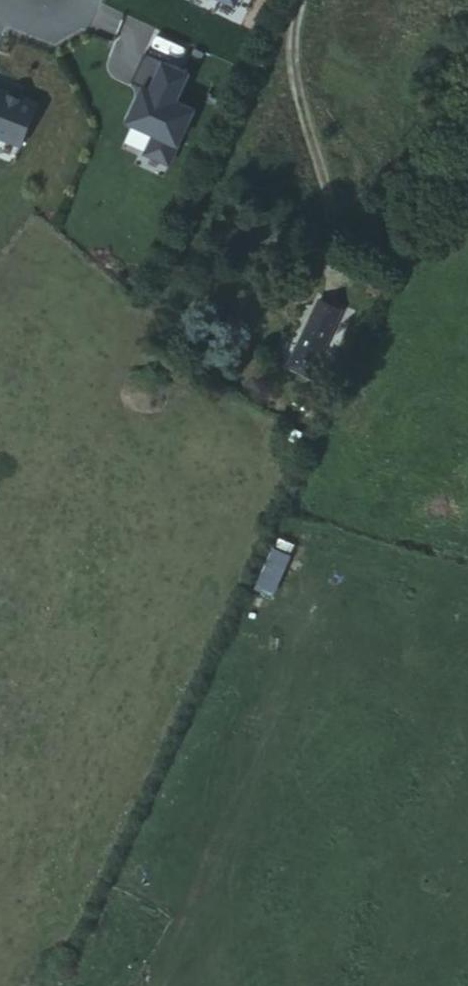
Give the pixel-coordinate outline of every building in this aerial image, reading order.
[(192,75),(148,55),(135,84),(147,89),(149,90),(143,104),(140,103),(131,123),(158,135),(149,155),(173,166),(198,111),(180,103),(192,75)] [(26,146),(42,104),(24,96),(23,98),(0,89),(0,136),(26,146)] [(149,90),(147,89),(140,103),(143,104),(149,90)] [(329,316),(352,327),(360,310),(338,298),(329,316)] [(328,376),(352,327),(329,316),(306,365),(328,376)] [(276,594),(293,549),(274,542),(257,587),(276,594)]
